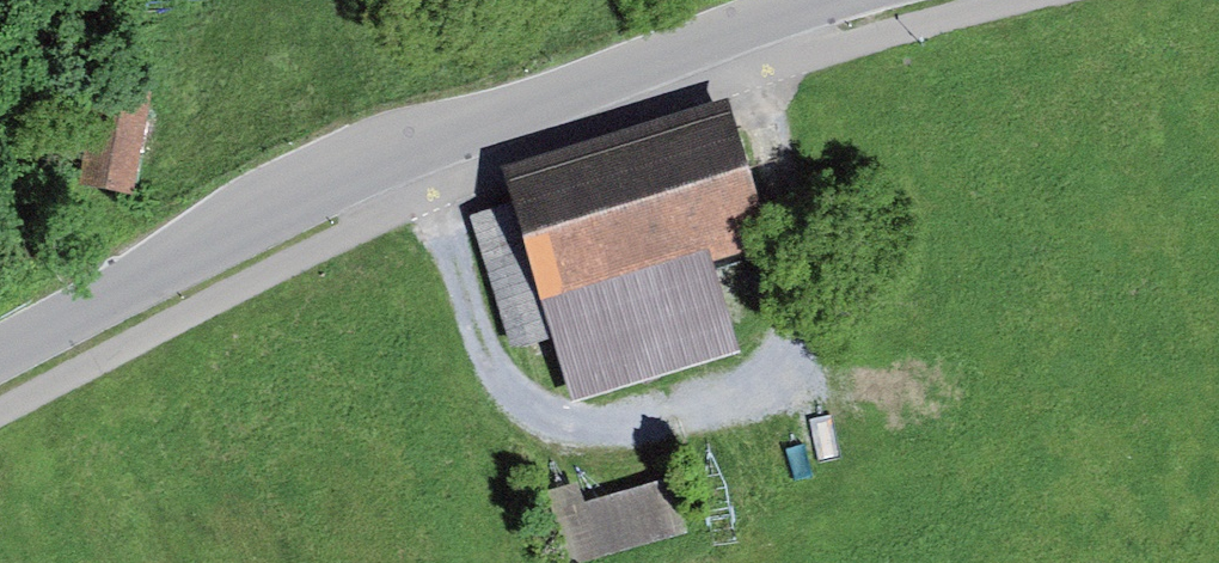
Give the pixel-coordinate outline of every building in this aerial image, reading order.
[(152,100),(105,91),(84,198),(131,207),(152,100)] [(731,124),(499,189),(507,217),(480,225),(516,354),(552,344),(570,409),(746,359),(717,256),(764,242),(731,124)] [(548,494),(567,562),(580,562),(685,534),(671,483),(582,507),(577,486),(548,494)]
